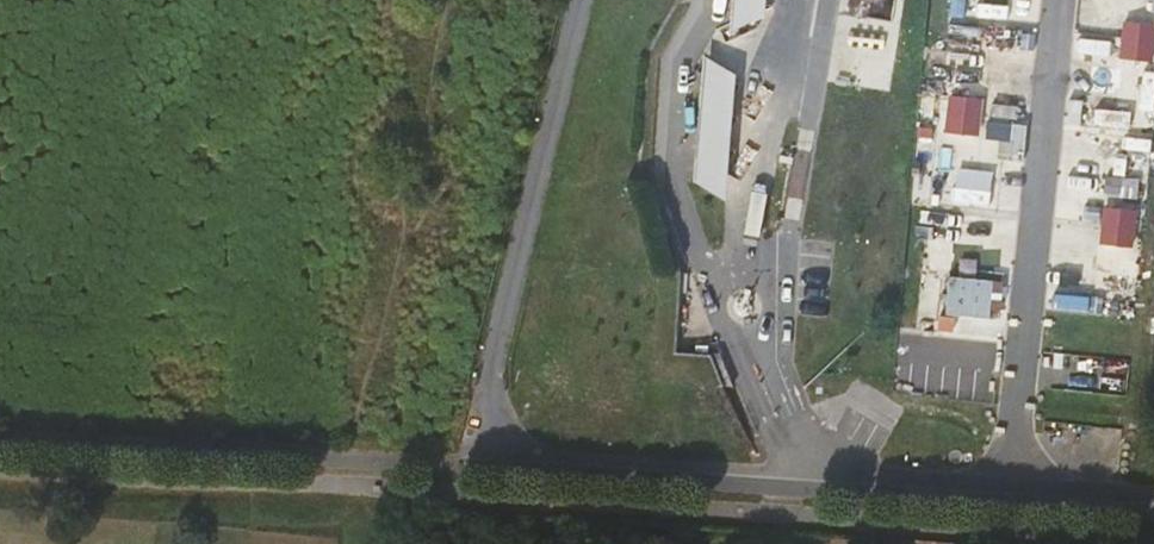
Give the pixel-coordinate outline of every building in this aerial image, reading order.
[(724,34),(759,22),(760,0),(726,0),(724,34)] [(1123,22),(1119,58),(1153,62),(1153,54),(1153,25),(1123,22)] [(730,80),(697,61),(687,187),(719,206),(730,80)] [(983,98),(949,95),(945,131),(979,135),(983,98)] [(1138,210),(1104,207),(1100,243),(1135,246),(1138,210)] [(999,300),(940,295),(936,333),(996,338),(999,300)]
